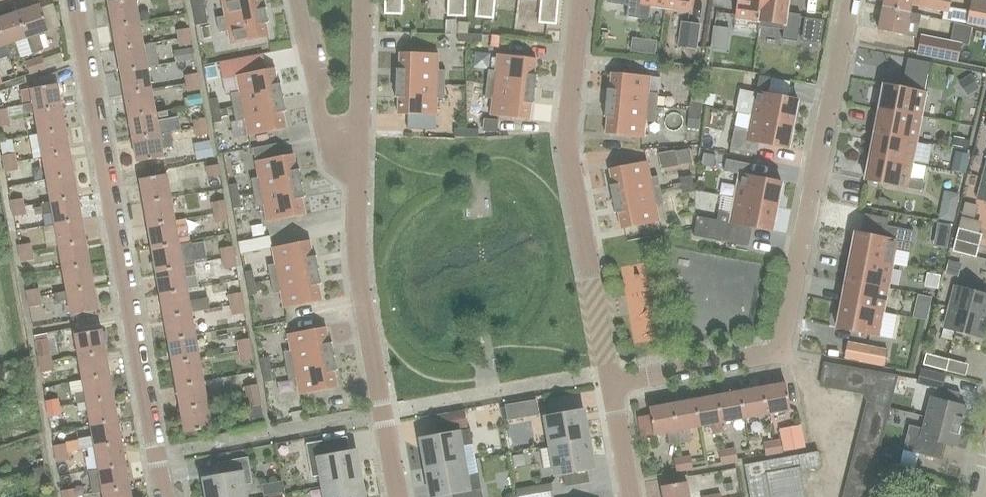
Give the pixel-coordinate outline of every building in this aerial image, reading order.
[(140,22),(136,0),(129,0),(109,3),(113,27),(140,22)] [(221,1),(224,17),(216,18),(219,32),(227,30),(230,45),(269,38),(267,23),(268,23),(265,8),(263,9),(261,0),(225,0),(221,1)] [(384,14),(403,14),(404,0),(384,0),(384,14)] [(447,16),(466,17),(467,0),(448,0),(447,16)] [(475,16),(494,18),(496,0),(477,0),(475,16)] [(538,23),(557,25),(560,0),(540,0),(538,23)] [(626,17),(648,20),(650,6),(665,8),(666,0),(629,0),(626,17)] [(665,8),(690,12),(692,0),(667,0),(665,8)] [(736,18),(761,22),(764,0),(738,0),(736,18)] [(789,0),(764,0),(761,22),(760,27),(784,30),(783,40),(797,42),(801,15),(787,13),(789,0)] [(911,12),(912,5),(949,12),(952,0),(885,0),(883,7),(911,12)] [(982,0),(972,0),(967,24),(985,28),(985,30),(985,31),(985,1),(982,0)] [(39,34),(50,31),(41,5),(19,12),(27,38),(32,53),(44,49),(39,34)] [(920,14),(911,12),(883,7),(879,30),(906,36),(909,21),(918,23),(920,14)] [(27,38),(19,12),(0,18),(0,28),(6,45),(27,38)] [(695,49),(698,24),(680,21),(677,46),(695,49)] [(117,50),(144,45),(140,22),(113,27),(117,50)] [(728,50),(731,27),(714,26),(712,48),(728,50)] [(176,31),(177,39),(191,36),(189,29),(176,31)] [(469,43),(469,34),(458,34),(458,43),(469,43)] [(480,43),(480,35),(469,34),(469,43),(480,43)] [(491,35),(490,49),(499,49),(500,36),(491,35)] [(958,63),(961,43),(921,35),(917,54),(958,63)] [(195,58),(191,36),(177,39),(179,48),(173,49),(175,61),(195,58)] [(121,72),(148,67),(144,45),(117,50),(121,72)] [(396,83),(445,84),(445,70),(438,70),(439,54),(399,53),(398,69),(396,69),(396,83)] [(486,84),(535,90),(537,76),(535,75),(537,59),(497,54),(495,71),(488,70),(486,84)] [(263,55),(220,63),(222,78),(236,75),(239,92),(233,93),(235,107),(284,98),(284,97),(283,97),(280,85),(282,85),(281,84),(278,84),(275,68),(266,70),(263,55)] [(43,58),(35,61),(39,73),(47,71),(43,58)] [(35,61),(26,64),(30,76),(39,73),(35,61)] [(125,94),(152,89),(148,67),(121,72),(125,94)] [(606,103),(656,108),(657,94),(649,93),(651,77),(611,72),(609,89),(607,89),(606,103)] [(186,84),(199,81),(198,74),(184,76),(186,84)] [(971,74),(958,82),(967,97),(980,88),(971,74)] [(200,90),(199,81),(186,84),(187,92),(200,90)] [(444,99),(445,84),(396,83),(395,98),(397,98),(397,115),(437,116),(437,98),(444,99)] [(36,112),(62,107),(58,84),(32,89),(36,112)] [(534,103),(535,90),(486,84),(485,99),(491,99),(490,116),(530,120),(532,103),(534,103)] [(926,93),(884,84),(879,109),(921,117),(926,93)] [(129,117),(156,112),(152,89),(125,94),(129,117)] [(798,100),(756,92),(752,116),(793,124),(798,100)] [(8,108),(7,109),(4,93),(0,94),(0,118),(10,117),(8,108)] [(706,94),(704,106),(712,107),(714,95),(706,94)] [(211,111),(218,109),(216,98),(209,99),(211,111)] [(284,98),(235,107),(238,121),(244,120),(247,136),(249,136),(287,129),(284,112),(287,112),(286,111),(285,111),(283,99),(284,98)] [(689,109),(700,110),(701,102),(690,101),(689,109)] [(654,122),(656,108),(606,103),(604,118),(607,118),(605,134),(645,138),(646,121),(654,122)] [(40,134),(66,130),(62,107),(36,112),(40,134)] [(226,108),(218,109),(220,117),(228,115),(226,108)] [(220,121),(220,117),(218,109),(211,111),(213,123),(220,121)] [(700,118),(700,110),(689,109),(688,116),(700,118)] [(921,117),(879,109),(874,132),(916,141),(921,117)] [(176,114),(157,118),(156,112),(129,117),(133,139),(170,133),(179,131),(176,114)] [(793,124),(752,116),(747,140),(733,137),(730,150),(757,156),(759,143),(788,149),(793,124)] [(10,117),(0,118),(0,127),(11,125),(10,117)] [(194,128),(207,126),(206,118),(192,120),(194,128)] [(688,119),(687,128),(700,129),(700,120),(688,119)] [(483,120),(482,132),(497,133),(498,121),(483,120)] [(207,126),(194,128),(195,137),(209,134),(207,126)] [(466,137),(478,137),(478,128),(466,129),(466,137)] [(455,137),(466,137),(466,129),(455,129),(455,137)] [(44,157),(70,152),(66,130),(40,134),(44,157)] [(874,132),(870,156),(912,164),(916,141),(874,132)] [(170,133),(133,139),(137,162),(164,157),(163,150),(173,148),(170,133)] [(954,137),(952,146),(964,148),(965,139),(954,137)] [(0,142),(4,164),(17,162),(13,140),(0,142)] [(209,141),(200,143),(203,159),(213,157),(209,141)] [(676,167),(691,165),(688,149),(674,151),(676,167)] [(707,166),(713,161),(715,153),(701,151),(699,165),(707,166)] [(48,179),(74,175),(70,152),(44,157),(48,179)] [(253,193),(302,184),(299,170),(297,170),(294,154),(254,161),(258,178),(251,179),(253,193)] [(912,164),(870,156),(865,181),(922,191),(924,182),(909,179),(912,164)] [(782,182),(748,176),(750,164),(727,160),(724,172),(739,174),(735,198),(777,207),(782,182)] [(19,170),(17,162),(4,164),(6,172),(19,170)] [(613,199),(660,190),(658,176),(651,178),(648,162),(609,169),(612,185),(610,185),(613,199)] [(219,164),(206,166),(207,177),(220,175),(219,164)] [(145,202),(171,198),(168,182),(178,180),(176,168),(166,169),(167,174),(140,179),(145,202)] [(52,202),(78,197),(74,175),(48,179),(52,202)] [(681,185),(693,183),(692,175),(680,177),(681,185)] [(982,178),(977,200),(985,202),(985,179),(982,178)] [(693,183),(681,185),(683,193),(694,191),(693,183)] [(232,197),(240,196),(237,184),(229,186),(232,197)] [(302,184),(253,193),(256,207),(263,206),(266,222),(306,215),(302,198),(305,198),(302,184)] [(660,190),(613,199),(615,214),(618,214),(620,229),(659,222),(656,205),(663,204),(660,190)] [(234,209),(242,207),(240,196),(232,197),(234,209)] [(78,197),(52,202),(54,213),(56,224),(82,219),(78,197)] [(11,200),(12,209),(25,206),(24,198),(11,200)] [(149,225),(175,220),(171,198),(145,202),(149,225)] [(777,207),(735,198),(732,216),(718,213),(717,220),(705,218),(701,238),(727,243),(731,223),(772,231),(777,207)] [(225,200),(212,202),(214,213),(227,210),(225,200)] [(54,213),(52,202),(42,204),(44,214),(54,213)] [(965,202),(962,215),(975,219),(978,206),(965,202)] [(27,215),(25,206),(12,209),(14,217),(27,215)] [(941,207),(938,220),(954,223),(957,210),(941,207)] [(229,221),(227,210),(214,213),(216,223),(229,221)] [(60,247),(86,242),(82,219),(56,224),(60,247)] [(153,248),(179,243),(175,220),(149,225),(153,248)] [(936,223),(934,235),(949,237),(951,226),(936,223)] [(885,238),(855,232),(851,255),(893,264),(895,250),(910,253),(914,231),(887,226),(885,238)] [(956,240),(979,246),(982,234),(959,228),(956,240)] [(270,280),(319,271),(316,256),(314,257),(311,240),(271,248),(274,264),(268,265),(270,280)] [(976,258),(979,246),(956,240),(953,252),(976,258)] [(250,241),(239,243),(241,255),(252,253),(250,241)] [(64,269),(90,264),(86,242),(60,247),(64,269)] [(19,245),(20,254),(33,251),(31,243),(19,245)] [(157,271),(184,266),(179,243),(153,248),(157,271)] [(233,246),(220,249),(222,259),(235,256),(233,246)] [(34,260),(33,251),(20,254),(22,262),(34,260)] [(893,264),(851,255),(846,279),(888,287),(893,264)] [(237,267),(235,256),(222,259),(224,269),(237,267)] [(94,287),(92,276),(90,264),(64,269),(68,291),(94,287)] [(161,294),(188,289),(184,266),(157,271),(161,294)] [(246,284),(255,282),(253,271),(244,272),(246,284)] [(319,271),(270,280),(273,294),(280,292),(283,308),(322,301),(319,285),(321,284),(319,271)] [(927,273),(924,287),(938,290),(941,276),(927,273)] [(888,287),(846,279),(842,302),(884,311),(888,287)] [(249,296),(257,295),(255,282),(246,284),(249,296)] [(985,317),(985,293),(955,285),(949,307),(985,317)] [(72,315),(99,310),(94,287),(68,291),(54,294),(56,303),(70,300),(72,315)] [(27,290),(28,299),(41,296),(39,288),(27,290)] [(165,317),(192,312),(209,309),(208,298),(190,302),(188,289),(161,294),(165,317)] [(228,295),(230,305),(243,303),(241,292),(228,295)] [(42,305),(41,296),(28,299),(30,307),(42,305)] [(917,296),(915,307),(929,309),(931,299),(931,298),(917,296)] [(884,311),(842,302),(836,328),(879,336),(884,311)] [(245,313),(243,303),(230,305),(232,315),(245,313)] [(985,329),(985,317),(949,307),(943,329),(983,339),(985,329)] [(169,340),(196,335),(192,312),(165,317),(169,340)] [(286,366),(334,358),(331,343),(329,343),(326,327),(287,334),(290,351),(283,352),(286,366)] [(73,359),(80,357),(106,353),(102,330),(76,334),(78,348),(71,349),(73,359)] [(35,336),(40,365),(53,362),(48,334),(35,336)] [(173,363),(200,358),(196,335),(169,340),(173,363)] [(236,341),(238,351),(251,349),(249,338),(236,341)] [(867,345),(864,363),(884,366),(887,349),(867,345)] [(253,359),(251,349),(238,351),(240,361),(253,359)] [(84,380),(110,375),(106,353),(80,357),(84,380)] [(950,359),(927,353),(924,365),(947,370),(950,359)] [(263,370),(271,369),(268,357),(260,359),(263,370)] [(178,386),(204,381),(200,358),(173,363),(178,386)] [(334,358),(286,366),(289,380),(296,379),(298,395),(338,388),(335,372),(337,371),(334,358)] [(54,371),(53,362),(40,365),(41,373),(54,371)] [(823,375),(847,379),(850,367),(825,363),(823,375)] [(854,393),(860,369),(850,367),(847,379),(844,391),(854,393)] [(265,382),(273,380),(271,369),(263,370),(265,382)] [(860,369),(854,393),(864,395),(870,371),(860,369)] [(942,391),(946,375),(921,369),(917,384),(942,391)] [(870,371),(864,395),(867,403),(890,409),(898,376),(870,371)] [(78,404),(114,398),(110,375),(84,380),(86,392),(76,394),(78,404)] [(844,391),(847,379),(823,375),(821,387),(844,391)] [(182,409),(208,404),(204,381),(178,386),(182,409)] [(767,415),(791,411),(786,383),(763,388),(767,415)] [(247,397),(260,394),(258,384),(245,386),(247,397)] [(745,419),(767,415),(763,388),(740,392),(745,419)] [(926,418),(961,427),(966,406),(953,402),(955,392),(945,390),(943,400),(931,397),(926,418)] [(722,423),(745,419),(740,392),(718,396),(722,423)] [(262,404),(260,394),(247,397),(249,407),(250,407),(253,423),(264,421),(261,405),(262,404)] [(724,433),(722,423),(718,396),(695,399),(700,427),(712,424),(714,435),(724,433)] [(92,425),(118,420),(114,398),(78,404),(80,412),(89,411),(92,425)] [(46,401),(48,410),(61,407),(59,399),(46,401)] [(689,429),(700,427),(695,399),(673,403),(678,431),(680,442),(680,444),(692,442),(689,429)] [(680,442),(678,431),(673,403),(650,408),(654,435),(666,433),(669,444),(680,442)] [(888,419),(890,409),(867,403),(864,413),(888,419)] [(208,404),(182,409),(186,432),(213,428),(208,404)] [(523,419),(521,404),(506,406),(509,421),(523,419)] [(62,416),(61,407),(48,410),(50,418),(62,416)] [(552,446),(553,446),(587,440),(582,410),(547,416),(552,446)] [(303,411),(291,413),(293,422),(305,420),(303,411)] [(437,432),(467,427),(464,411),(434,416),(437,432)] [(885,429),(888,419),(864,413),(862,423),(885,429)] [(956,447),(961,427),(926,418),(923,429),(909,426),(903,451),(919,455),(938,459),(942,444),(956,447)] [(96,447),(122,443),(118,420),(92,425),(94,437),(79,439),(81,450),(96,447)] [(791,438),(772,442),(775,456),(805,450),(800,423),(788,425),(791,438)] [(883,439),(885,429),(862,423),(859,433),(883,439)] [(428,468),(461,462),(463,462),(460,447),(473,444),(471,430),(423,438),(428,468)] [(880,448),(883,439),(859,433),(857,442),(880,448)] [(327,454),(351,450),(349,437),(325,441),(327,454)] [(557,476),(563,475),(564,474),(588,471),(592,470),(587,440),(553,446),(552,446),(557,476)] [(322,490),(364,482),(358,449),(351,450),(327,454),(325,441),(306,444),(312,477),(319,476),(322,490)] [(765,457),(775,456),(772,442),(763,443),(765,457)] [(878,458),(880,448),(857,442),(854,452),(878,458)] [(126,465),(125,458),(122,443),(96,447),(100,470),(126,465)] [(55,446),(56,454),(69,452),(67,444),(55,446)] [(736,449),(727,451),(730,464),(738,462),(736,449)] [(721,465),(730,464),(727,451),(719,452),(721,465)] [(822,468),(819,451),(810,453),(744,465),(750,496),(807,496),(802,471),(822,468)] [(903,451),(899,466),(915,470),(919,455),(903,451)] [(70,460),(69,452),(56,454),(57,463),(70,460)] [(876,468),(878,458),(854,452),(852,462),(876,468)] [(243,485),(248,484),(244,458),(213,463),(215,476),(206,478),(209,496),(245,496),(243,485)] [(691,458),(683,459),(685,471),(693,470),(691,458)] [(676,473),(685,471),(683,459),(674,461),(676,473)] [(463,462),(428,468),(434,496),(437,496),(461,493),(462,496),(483,496),(482,489),(479,474),(466,477),(463,462)] [(873,478),(876,468),(852,462),(850,472),(873,478)] [(104,492),(130,488),(126,465),(100,470),(104,492)] [(100,470),(89,472),(93,494),(104,492),(100,470)] [(564,474),(566,486),(590,482),(588,471),(564,474)] [(871,488),(873,478),(850,472),(847,481),(871,488)] [(871,488),(847,481),(845,491),(867,496),(868,496),(871,488)] [(322,490),(323,496),(366,496),(364,482),(322,490)] [(517,486),(518,496),(534,496),(532,483),(517,486)] [(687,483),(662,487),(664,496),(690,496),(687,483)] [(732,483),(724,484),(726,491),(733,490),(732,483)] [(130,488),(104,492),(105,496),(132,496),(130,488)] [(64,496),(78,496),(76,489),(63,491),(64,496)]
